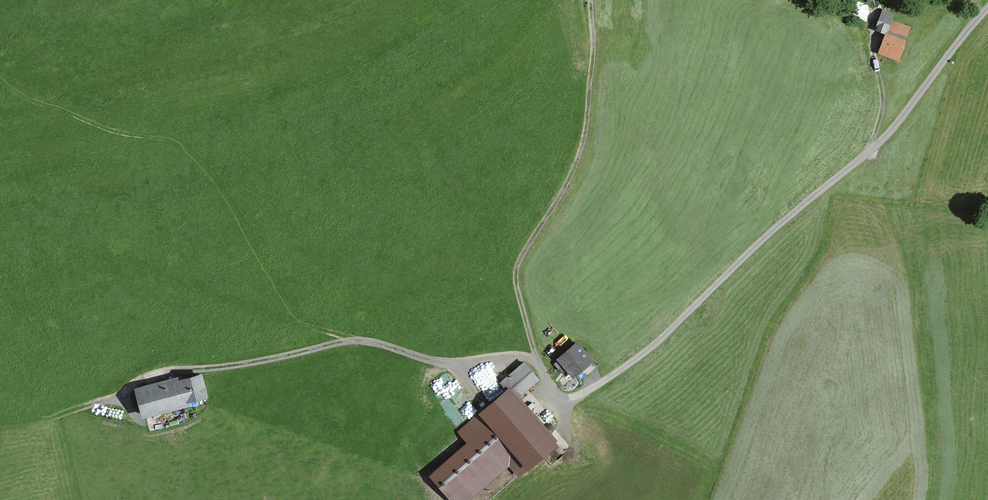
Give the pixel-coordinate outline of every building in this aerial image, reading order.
[(854,11),(868,17),(873,6),(861,0),(860,0),(854,11)] [(912,29),(891,22),(879,54),(900,62),(912,29)] [(579,345),(558,362),(574,381),(594,364),(579,345)] [(431,477),(451,499),(491,499),(557,443),(519,400),(540,381),(526,365),(503,385),(508,391),(459,435),(467,444),(431,477)] [(202,374),(135,392),(142,420),(209,402),(202,374)]
